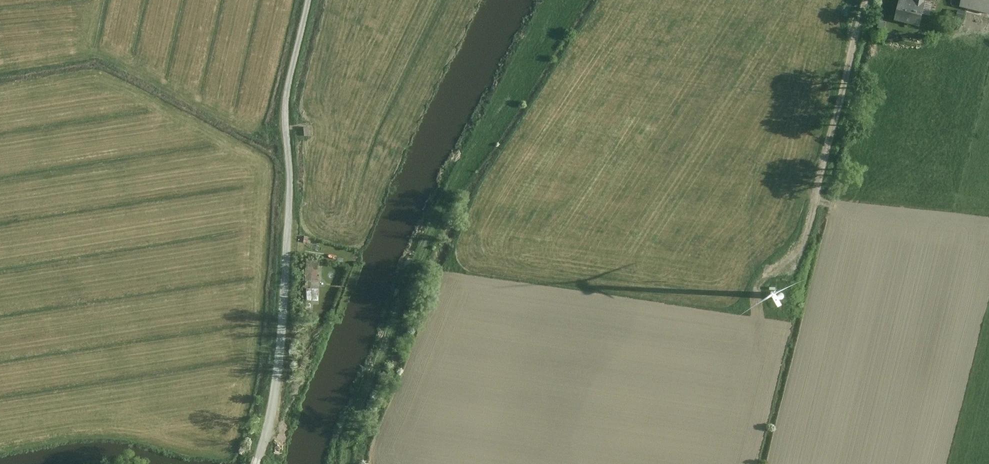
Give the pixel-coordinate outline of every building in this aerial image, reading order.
[(902,2),(897,24),(927,32),(933,9),(935,0),(920,0),(918,6),(902,2)] [(959,8),(988,16),(988,0),(961,0),(959,8)] [(317,268),(305,268),(305,283),(317,283),(317,268)] [(319,290),(306,290),(307,303),(319,303),(319,290)]
